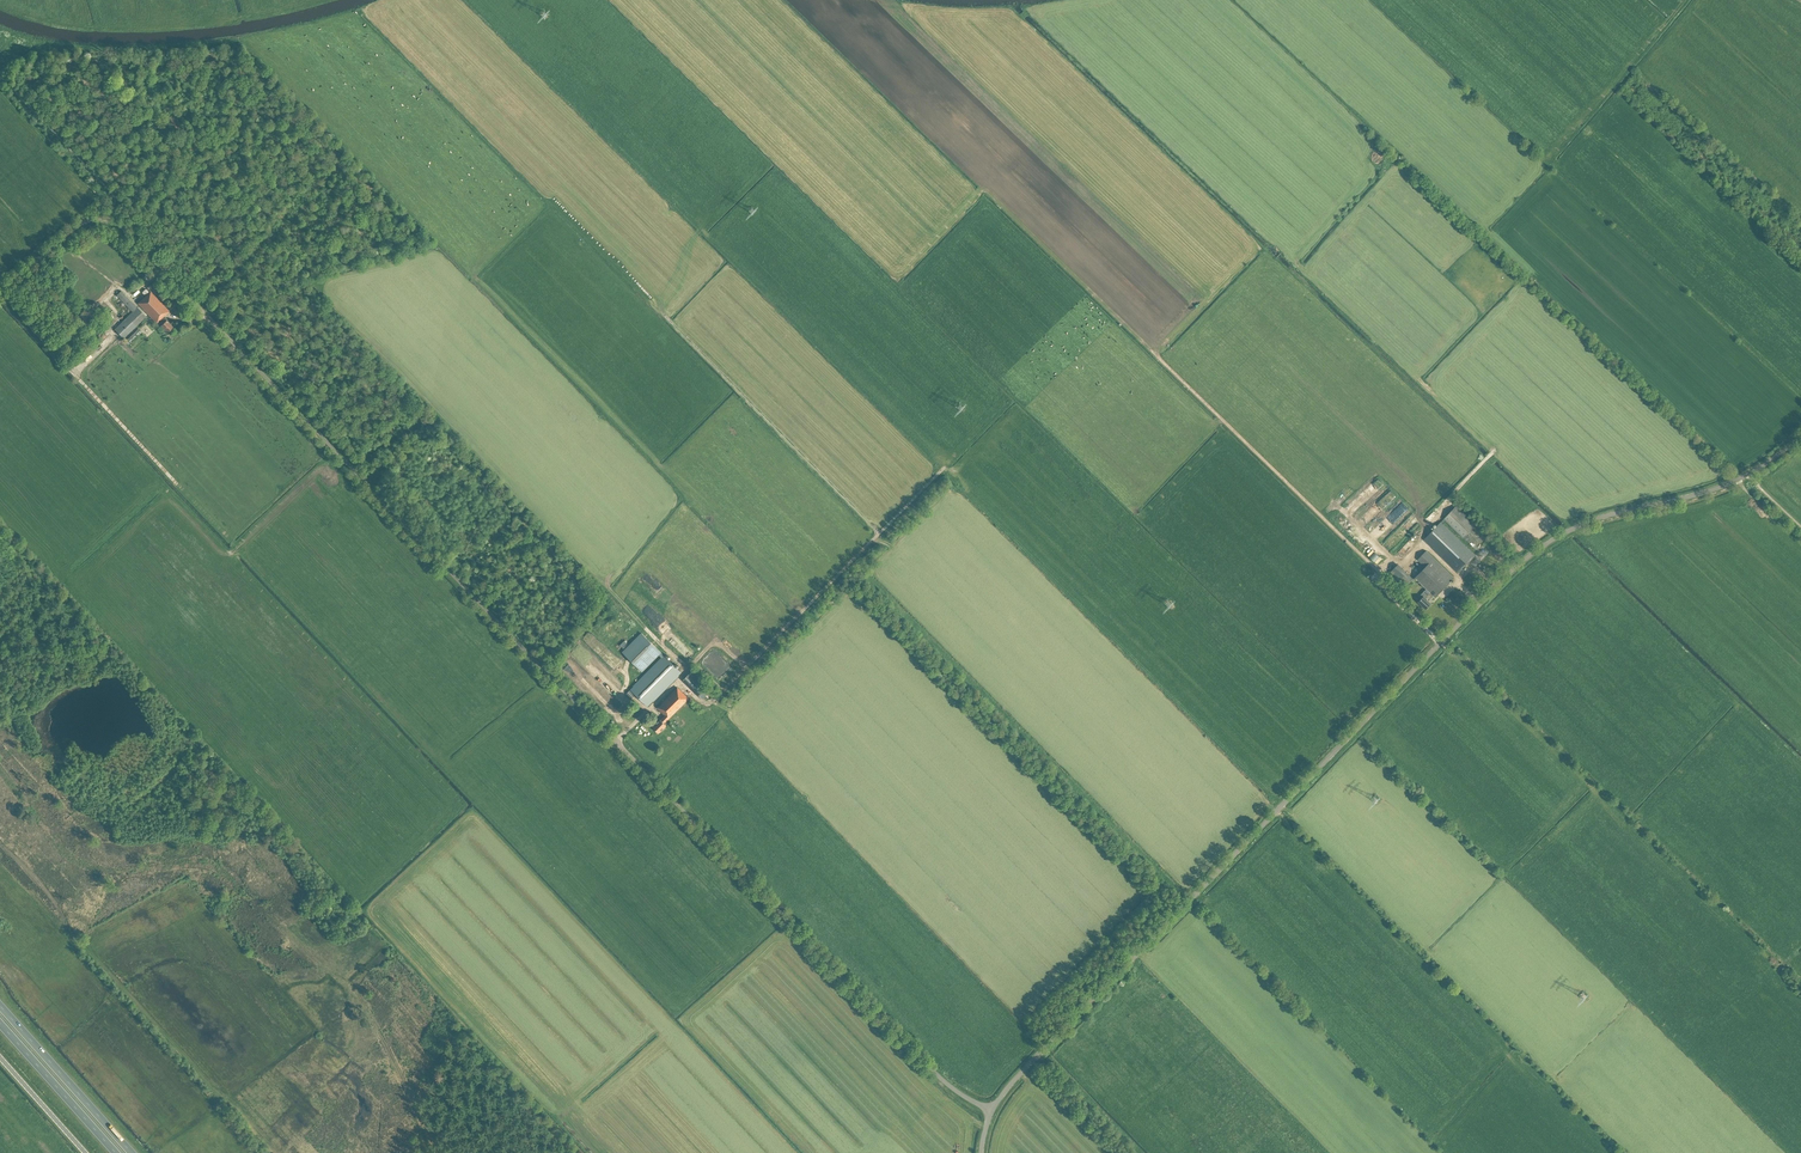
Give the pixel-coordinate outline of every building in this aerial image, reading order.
[(164,296),(169,291),(157,279),(152,283),(160,291),(164,296)] [(169,311),(155,296),(159,292),(152,284),(147,288),(150,292),(138,303),(139,305),(137,307),(121,291),(117,295),(132,312),(114,329),(123,338),(148,314),(156,323),(158,322),(161,325),(167,332),(173,327),(166,320),(165,321),(162,317),(169,311)] [(1379,511),(1395,496),(1389,491),(1374,505),(1379,511)] [(1492,540),(1457,506),(1424,540),(1459,573),(1476,556),(1443,523),(1446,521),(1479,553),(1492,540)] [(1334,516),(1315,524),(1319,534),(1338,525),(1334,516)] [(1454,577),(1426,550),(1418,560),(1425,567),(1415,578),(1426,589),(1421,594),(1424,597),(1419,602),(1426,609),(1432,603),(1430,601),(1434,596),(1435,597),(1454,577)] [(1406,586),(1414,578),(1398,564),(1391,572),(1406,586)] [(641,672),(661,652),(641,633),(621,653),(641,672)] [(648,706),(681,672),(664,655),(631,689),(648,706)] [(702,676),(694,668),(683,680),(699,696),(707,687),(699,679),(702,676)] [(665,723),(689,698),(678,687),(662,703),(663,703),(660,706),(659,705),(658,707),(665,715),(661,719),(653,726),(659,732),(660,731),(661,732),(663,730),(662,729),(667,725),(665,723)] [(631,698),(634,695),(629,690),(626,693),(631,698)]
